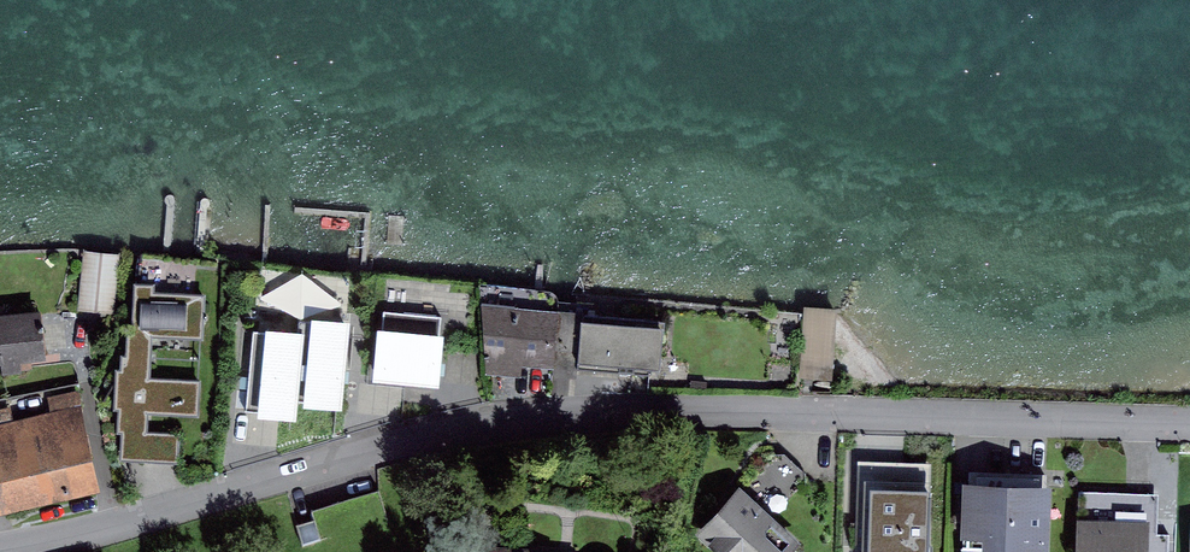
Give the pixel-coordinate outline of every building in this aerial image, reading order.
[(124,460),(175,462),(176,435),(145,434),(146,409),(194,411),(196,381),(151,379),(153,335),(200,337),(202,296),(151,294),(152,287),(135,286),(133,335),(129,335),(128,358),(123,358),(123,374),(119,373),(117,408),(122,408),(121,430),(126,430),(124,460)] [(547,372),(552,303),(481,298),(476,367),(547,372)] [(446,307),(378,303),(374,378),(441,383),(446,307)] [(838,310),(804,308),(798,381),(832,383),(838,310)] [(0,322),(0,357),(44,352),(40,317),(0,322)] [(307,317),(305,332),(299,405),(343,409),(350,320),(307,317)] [(657,326),(581,318),(577,364),(653,372),(657,326)] [(298,418),(299,405),(305,332),(261,328),(254,414),(298,418)] [(91,484),(78,418),(0,434),(0,502),(91,484)] [(300,512),(312,551),(356,551),(404,538),(388,485),(300,512)] [(970,489),(968,551),(1046,551),(1048,492),(970,489)] [(703,533),(724,551),(782,551),(793,539),(740,492),(703,533)] [(1082,551),(1149,551),(1151,497),(1093,494),(1092,521),(1083,521),(1082,551)] [(854,551),(918,551),(918,526),(854,525),(854,551)]
